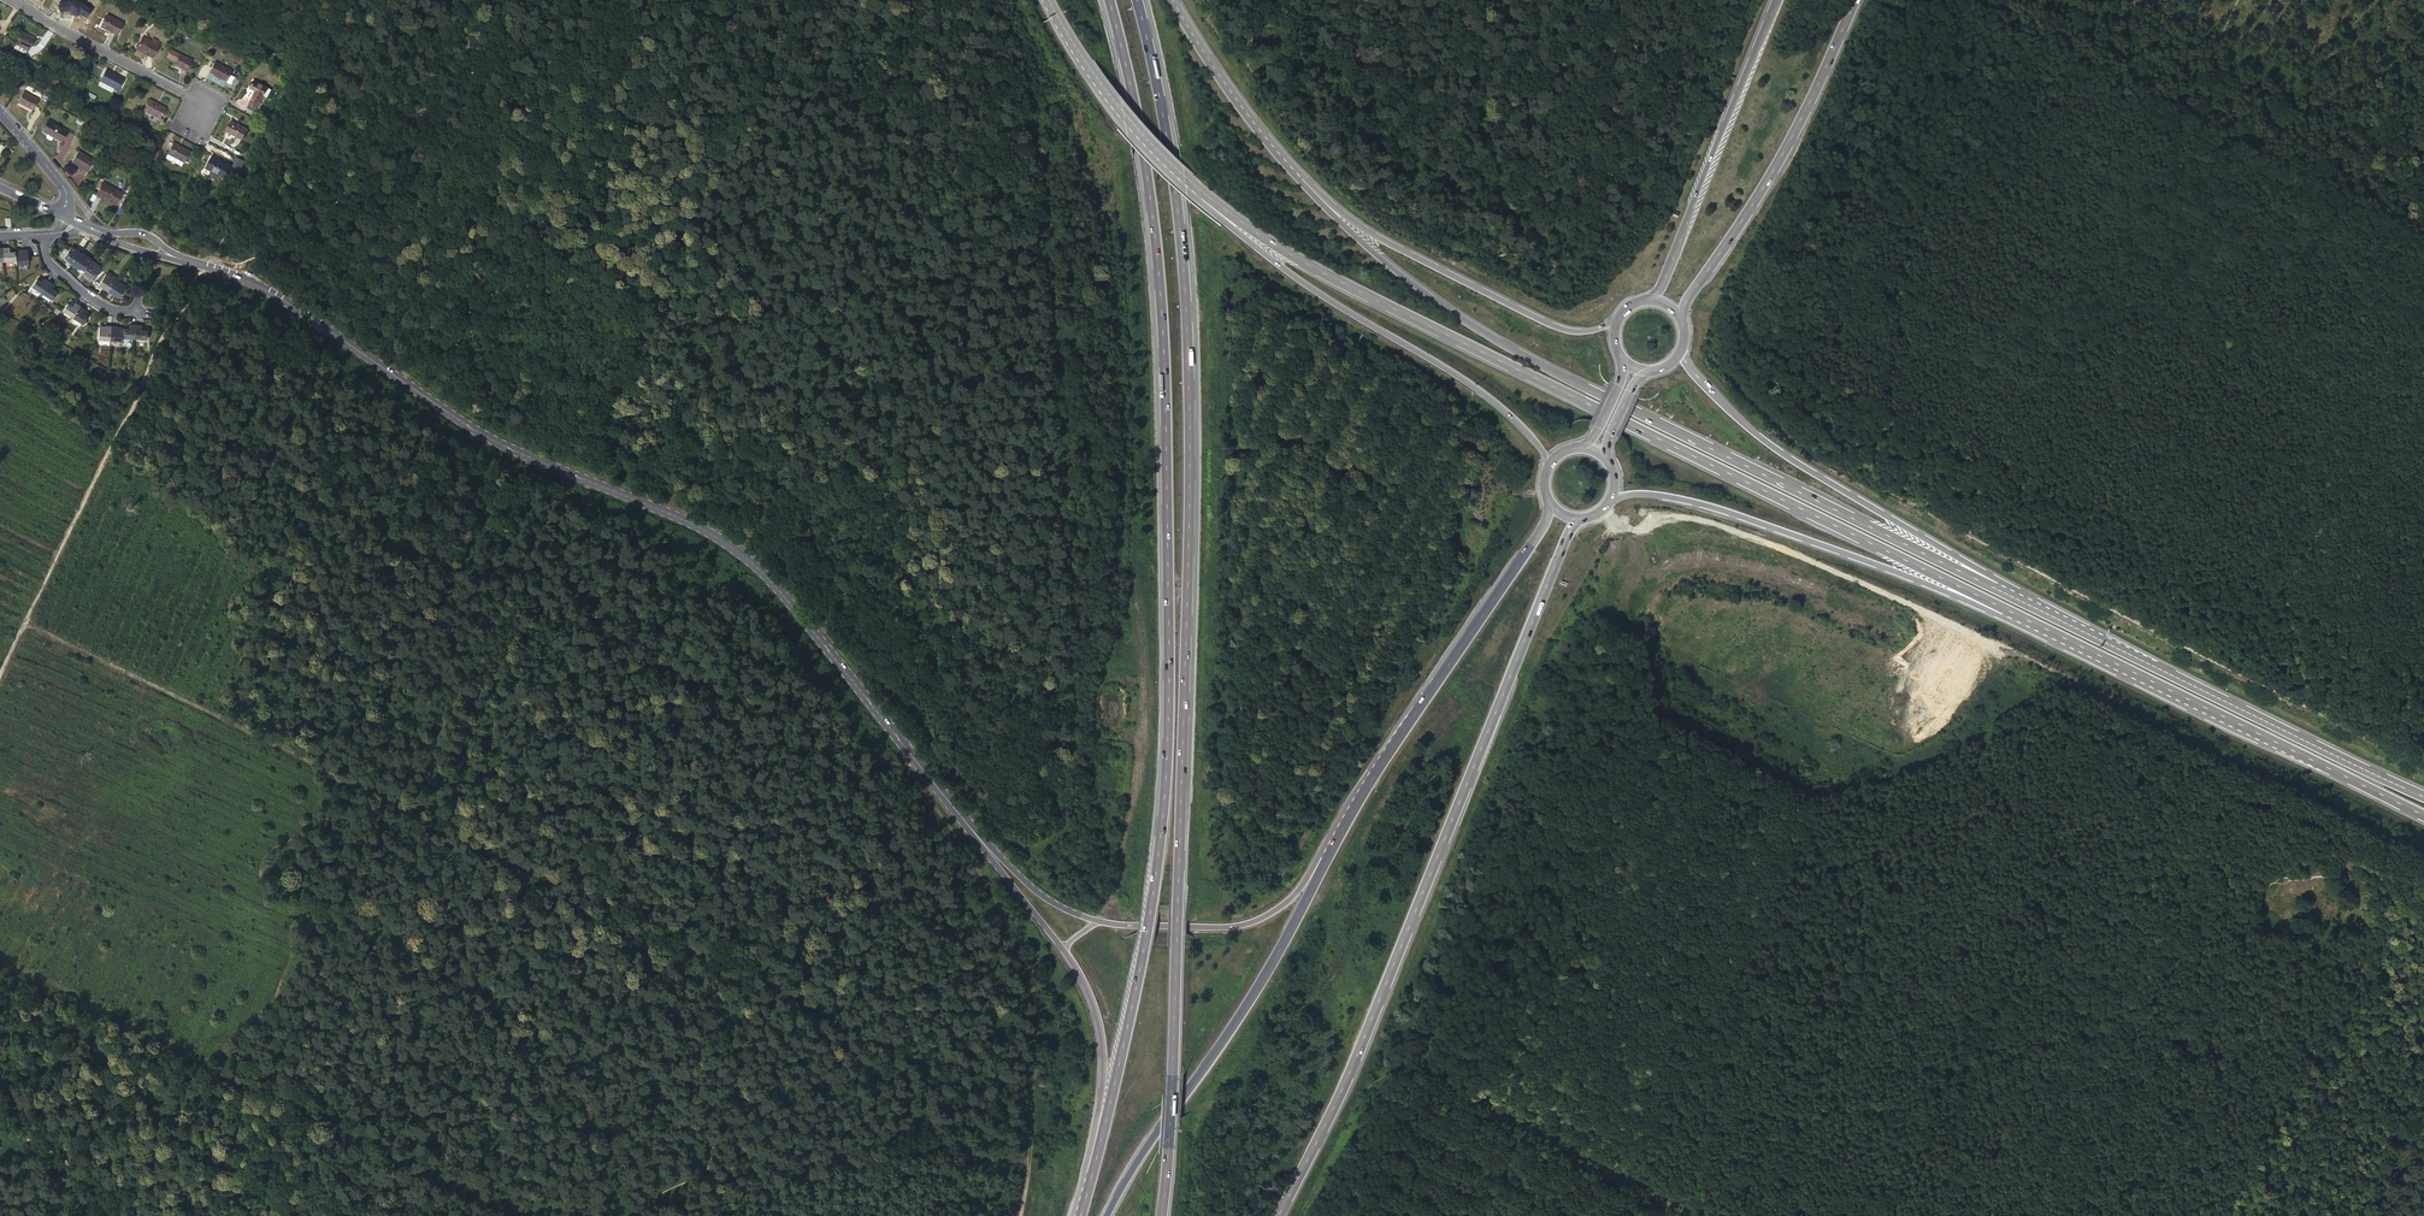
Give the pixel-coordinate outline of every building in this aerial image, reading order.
[(74,0),(60,2),(61,11),(68,10),(70,10),(71,13),(76,14),(79,13),(81,14),(86,18),(91,10),(80,2),(74,0)] [(107,14),(100,26),(117,35),(123,23),(107,14)] [(21,32),(15,44),(20,46),(28,50),(34,38),(21,32)] [(159,46),(143,37),(137,47),(143,50),(142,52),(152,57),(159,46)] [(180,54),(174,64),(186,70),(191,60),(180,54)] [(231,70),(215,62),(207,77),(223,85),(231,70)] [(93,75),(97,65),(92,63),(88,73),(93,75)] [(124,79),(112,73),(111,74),(105,71),(100,81),(118,90),(124,79)] [(263,95),(267,87),(254,80),(250,88),(256,91),(250,102),(258,106),(261,100),(263,95)] [(271,90),(267,87),(263,95),(267,97),(271,90)] [(23,92),(18,102),(33,110),(38,100),(23,92)] [(165,108),(149,99),(144,110),(160,118),(165,108)] [(110,108),(117,112),(119,107),(112,103),(110,108)] [(49,121),(43,131),(48,134),(53,137),(62,142),(67,131),(49,121)] [(231,121),(226,131),(242,139),(248,129),(231,121)] [(173,143),(167,154),(183,162),(189,151),(173,143)] [(78,151),(71,162),(87,172),(94,160),(78,151)] [(183,162),(167,154),(165,158),(181,166),(183,162)] [(212,156),(206,168),(224,177),(230,166),(212,156)] [(132,185),(136,178),(130,176),(127,183),(128,183),(132,185)] [(119,191),(102,183),(96,195),(105,199),(106,198),(114,202),(114,201),(119,191)] [(117,203),(122,193),(119,191),(114,201),(117,203)] [(81,253),(71,246),(64,257),(69,260),(68,262),(74,265),(81,253)] [(15,252),(9,252),(9,248),(3,248),(3,261),(15,261),(15,252)] [(28,263),(27,250),(21,250),(21,252),(15,252),(15,261),(16,263),(28,263)] [(91,259),(81,253),(74,265),(79,268),(79,267),(84,270),(90,262),(91,259)] [(100,268),(90,262),(84,270),(82,274),(87,277),(88,276),(93,279),(100,268)] [(116,279),(106,273),(99,284),(104,287),(103,288),(108,292),(116,279)] [(49,282),(43,279),(41,282),(36,279),(31,287),(42,293),(49,282)] [(126,286),(116,279),(108,292),(113,295),(114,294),(119,297),(126,286)] [(57,292),(52,289),(54,286),(49,282),(42,293),(52,300),(57,292)] [(79,307),(74,303),(72,307),(67,303),(62,311),(72,318),(79,307)] [(87,317),(82,313),(85,310),(79,307),(72,318),(82,324),(87,317)] [(134,339),(136,326),(129,325),(129,329),(123,329),(122,338),(134,339)] [(111,326),(105,326),(105,327),(99,327),(98,340),(110,341),(111,326)] [(123,329),(117,328),(117,327),(111,326),(110,341),(122,342),(122,338),(123,329)] [(147,331),(141,330),(142,326),(136,326),(134,339),(146,340),(147,331)]
